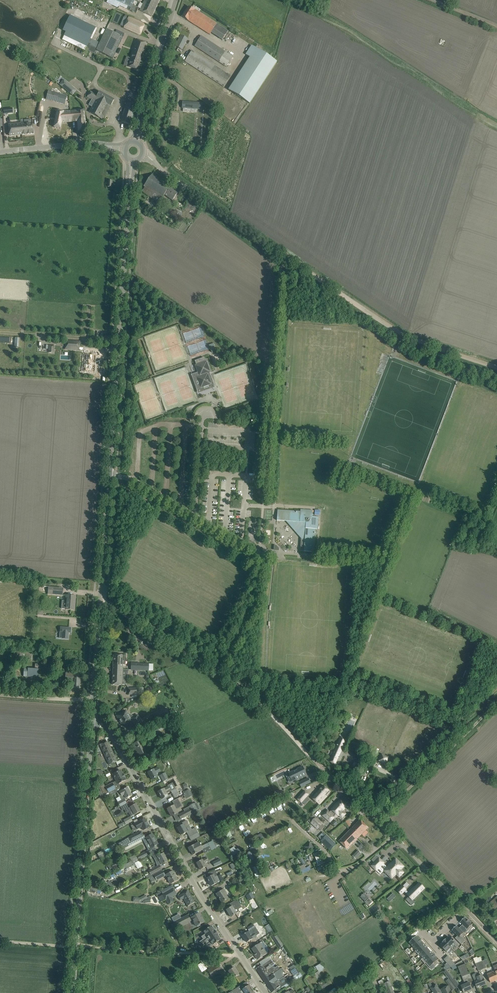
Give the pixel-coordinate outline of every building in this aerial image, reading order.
[(120,5),(127,9),(136,13),(139,8),(138,7),(133,5),(135,0),(108,0),(120,5)] [(138,7),(139,8),(141,9),(140,11),(147,14),(152,16),(156,7),(159,0),(145,0),(143,5),(140,3),(138,7)] [(217,24),(199,12),(195,10),(194,10),(188,6),(182,16),(210,35),(211,33),(222,40),(223,39),(224,41),(226,38),(225,36),(228,31),(217,24)] [(70,15),(62,30),(66,32),(64,36),(86,46),(85,49),(85,50),(94,54),(96,50),(97,49),(89,45),(90,43),(89,42),(90,38),(96,28),(73,17),(70,15)] [(128,17),(124,28),(140,35),(145,24),(128,17)] [(106,29),(97,49),(96,50),(113,58),(124,33),(117,30),(115,33),(106,29)] [(181,35),(175,46),(182,49),(187,39),(181,35)] [(194,46),(226,67),(233,56),(201,35),(194,46)] [(146,43),(136,40),(127,66),(137,70),(146,43)] [(277,62),(252,45),(246,54),(250,57),(228,90),(249,104),(277,62)] [(185,61),(223,86),(230,76),(192,51),(185,61)] [(60,85),(68,91),(71,86),(67,83),(64,80),(60,85)] [(124,89),(118,87),(118,85),(114,84),(112,93),(122,96),(124,89)] [(65,104),(67,95),(48,91),(46,99),(65,104)] [(90,91),(87,97),(92,100),(96,102),(96,101),(106,107),(105,108),(109,110),(114,100),(100,92),(98,95),(90,91)] [(92,107),(90,112),(103,120),(109,110),(105,108),(106,107),(96,101),(96,102),(92,107)] [(201,110),(202,103),(182,101),(182,108),(201,110)] [(57,110),(54,127),(60,129),(61,123),(77,121),(78,131),(86,130),(84,110),(63,112),(57,110)] [(20,123),(11,124),(11,125),(8,126),(9,136),(21,134),(20,123)] [(24,123),(20,123),(21,134),(34,133),(33,123),(24,124),(24,123)] [(170,186),(152,174),(143,186),(145,187),(142,191),(159,203),(164,195),(172,201),(177,193),(169,188),(170,186)] [(164,212),(156,206),(153,210),(161,215),(164,212)] [(66,340),(65,349),(78,350),(79,347),(80,347),(80,341),(66,340)] [(82,354),(81,371),(92,372),(93,360),(93,355),(88,355),(82,354)] [(200,388),(211,384),(208,373),(210,372),(206,361),(195,365),(199,376),(196,377),(200,388)] [(289,525),(301,538),(300,548),(304,548),(304,551),(314,552),(316,529),(318,529),(318,517),(312,517),(313,510),(301,510),(300,512),(277,510),(277,520),(290,521),(289,525)] [(62,595),(63,588),(43,586),(42,594),(62,595)] [(62,600),(62,608),(65,609),(69,610),(74,610),(74,609),(74,604),(75,604),(75,596),(70,595),(66,595),(66,601),(62,600)] [(60,633),(60,638),(62,638),(68,639),(68,632),(70,632),(71,628),(60,627),(60,632),(60,633)] [(123,671),(123,670),(123,664),(125,664),(126,655),(122,655),(113,654),(113,670),(123,671)] [(27,676),(27,677),(37,678),(38,669),(40,669),(41,664),(35,664),(35,669),(24,668),(24,675),(27,676)] [(113,670),(112,684),(122,685),(122,684),(126,685),(126,675),(122,675),(123,671),(113,670)] [(73,673),(68,673),(66,673),(66,677),(65,682),(73,682),(72,687),(80,688),(80,678),(73,678),(73,673)] [(164,709),(155,713),(158,719),(163,716),(167,715),(164,709)] [(121,713),(116,715),(118,719),(119,718),(123,727),(131,722),(133,721),(137,728),(142,725),(137,715),(134,717),(130,719),(127,714),(125,711),(121,714),(121,713)] [(165,729),(174,724),(172,720),(163,725),(162,723),(152,728),(155,734),(165,729)] [(339,735),(328,761),(338,766),(342,756),(341,755),(348,739),(339,735)] [(146,760),(151,757),(147,751),(146,751),(140,740),(133,744),(133,745),(134,744),(137,751),(137,752),(139,756),(143,754),(146,760)] [(107,741),(100,744),(109,765),(117,762),(107,741)] [(390,759),(380,755),(378,760),(388,765),(390,759)] [(354,761),(349,773),(356,775),(361,764),(354,761)] [(152,780),(156,777),(157,777),(156,773),(160,771),(158,767),(152,770),(148,772),(152,780)] [(294,777),(296,780),(307,775),(303,767),(289,773),(291,778),(294,777)] [(102,796),(109,793),(116,789),(114,786),(118,784),(121,782),(125,780),(124,777),(125,777),(123,774),(123,775),(120,770),(113,774),(116,781),(112,783),(105,786),(104,785),(100,787),(102,791),(100,792),(102,796)] [(163,782),(168,779),(165,773),(160,775),(163,782)] [(302,787),(311,783),(309,778),(299,783),(302,787)] [(312,798),(319,805),(327,796),(326,796),(330,791),(323,785),(312,798)] [(164,789),(163,790),(158,792),(162,799),(166,797),(168,796),(166,792),(170,790),(168,787),(164,789)] [(127,788),(123,790),(121,791),(122,791),(119,792),(121,796),(120,797),(121,800),(118,802),(120,807),(126,803),(124,799),(131,795),(127,788)] [(176,788),(171,791),(174,798),(179,795),(176,788)] [(310,795),(304,790),(297,798),(302,803),(310,795)] [(175,805),(167,809),(171,816),(178,813),(176,809),(180,807),(179,807),(181,806),(177,799),(173,801),(175,805)] [(347,806),(340,800),(331,810),(331,811),(330,813),(328,811),(323,816),(330,822),(335,817),(334,817),(337,814),(338,816),(339,815),(342,818),(346,814),(342,811),(347,806)] [(181,819),(198,811),(200,809),(197,803),(194,804),(194,803),(189,806),(184,809),(185,812),(178,815),(181,819)] [(130,807),(128,808),(130,811),(129,813),(131,817),(134,814),(136,814),(140,811),(136,804),(132,806),(130,807)] [(124,822),(118,825),(119,828),(132,821),(130,817),(123,820),(124,822)] [(310,823),(318,830),(324,824),(319,819),(317,818),(317,817),(316,817),(310,823)] [(138,822),(134,824),(137,829),(142,827),(143,829),(144,830),(150,827),(147,821),(146,821),(144,818),(139,821),(139,822),(138,822)] [(189,837),(204,829),(202,824),(191,830),(186,820),(182,823),(183,825),(177,828),(181,835),(187,832),(189,837)] [(347,849),(364,832),(368,828),(360,820),(340,841),(347,849)] [(321,841),(331,851),(337,845),(327,835),(326,836),(323,832),(319,837),(322,840),(321,841)] [(125,840),(118,844),(120,847),(120,848),(123,846),(139,837),(137,833),(130,837),(125,840)] [(139,837),(123,846),(125,850),(126,851),(142,842),(142,841),(142,840),(143,839),(144,842),(147,841),(151,847),(151,848),(154,846),(154,847),(155,846),(158,844),(155,839),(152,834),(146,838),(144,835),(141,836),(139,837)] [(213,840),(208,843),(211,850),(217,847),(213,840)] [(304,846),(309,852),(315,847),(310,842),(304,846)] [(193,845),(188,848),(190,851),(191,851),(193,855),(197,853),(198,852),(202,850),(202,849),(203,849),(205,853),(211,850),(208,843),(205,845),(201,847),(199,843),(198,843),(194,845),(193,845)] [(120,867),(121,870),(139,860),(150,853),(149,850),(137,856),(136,854),(129,857),(131,861),(120,867)] [(155,852),(151,854),(154,859),(156,861),(156,862),(157,862),(159,866),(159,865),(160,866),(162,864),(167,861),(163,854),(158,856),(155,852)] [(324,863),(320,855),(315,858),(317,861),(313,864),(315,868),(324,863)] [(224,856),(212,862),(215,866),(228,860),(227,858),(225,858),(224,856)] [(200,870),(205,867),(206,867),(204,863),(208,861),(206,857),(202,860),(196,863),(200,870)] [(384,863),(379,858),(371,866),(376,871),(380,867),(384,863)] [(384,863),(380,867),(384,870),(384,871),(392,879),(396,874),(399,877),(403,873),(400,870),(404,866),(396,859),(388,867),(384,863)] [(302,874),(311,870),(309,866),(306,868),(304,864),(299,867),(302,874)] [(146,873),(149,878),(154,875),(162,871),(160,866),(159,865),(159,866),(149,871),(146,873)] [(221,867),(209,873),(210,876),(207,878),(211,886),(217,883),(217,882),(219,881),(217,876),(216,872),(222,869),(221,867)] [(162,871),(154,875),(156,880),(165,876),(162,871)] [(170,884),(173,882),(178,880),(173,871),(166,875),(170,884)] [(232,893),(242,887),(239,880),(229,886),(232,893)] [(424,887),(419,882),(412,889),(412,888),(408,892),(409,893),(407,894),(413,899),(424,887)] [(401,894),(406,889),(402,885),(397,890),(401,894)] [(173,889),(163,894),(163,895),(158,897),(161,902),(166,900),(168,905),(174,902),(171,897),(176,894),(173,889)] [(222,902),(226,900),(228,899),(225,895),(227,894),(224,889),(216,894),(222,902)] [(188,891),(183,893),(181,894),(181,895),(178,897),(180,900),(184,898),(188,906),(194,902),(188,891)] [(362,895),(361,897),(369,905),(372,902),(364,893),(363,895),(362,894),(362,895)] [(496,907),(496,896),(487,906),(492,912),(496,907)] [(231,907),(226,910),(228,913),(228,914),(230,916),(231,917),(236,913),(239,911),(239,909),(242,907),(237,899),(229,904),(231,907)] [(188,915),(174,922),(177,928),(182,925),(193,920),(196,926),(197,926),(198,927),(201,925),(200,924),(204,922),(200,913),(189,918),(188,915)] [(463,925),(459,928),(463,932),(467,929),(472,925),(465,917),(460,922),(463,925)] [(247,942),(251,940),(253,939),(257,936),(255,933),(253,931),(256,929),(253,924),(248,928),(250,931),(243,936),(247,942)] [(265,927),(269,932),(273,930),(269,924),(265,927)] [(213,945),(220,940),(217,934),(215,931),(211,926),(204,931),(205,934),(201,937),(203,939),(199,942),(201,945),(205,942),(207,945),(211,942),(213,945)] [(457,926),(452,930),(458,936),(455,938),(461,944),(465,940),(461,936),(464,933),(463,932),(459,928),(457,926)] [(277,935),(273,937),(280,948),(284,946),(277,935)] [(416,936),(409,942),(413,947),(420,940),(416,936)] [(448,937),(444,941),(451,948),(454,945),(457,948),(459,945),(454,939),(452,941),(448,937)] [(420,940),(413,947),(416,951),(424,944),(420,940)] [(264,941),(261,943),(252,949),(256,955),(255,956),(258,960),(267,953),(265,950),(268,948),(268,947),(267,945),(266,945),(264,941)] [(444,941),(440,945),(447,952),(451,948),(444,941)] [(424,944),(416,951),(419,954),(427,948),(424,944)] [(427,948),(419,954),(423,958),(430,952),(427,948)] [(430,952),(423,958),(426,962),(434,955),(430,952)] [(434,955),(426,962),(430,967),(433,964),(435,966),(439,963),(437,961),(438,960),(434,955)] [(392,964),(387,956),(379,962),(380,963),(380,964),(379,965),(383,970),(392,964)] [(483,970),(478,958),(477,958),(477,957),(473,959),(475,964),(476,964),(479,971),(483,970)] [(478,958),(483,970),(487,968),(484,961),(482,961),(480,957),(478,958)] [(284,988),(296,981),(302,976),(300,972),(293,977),(290,973),(289,974),(284,967),(280,969),(275,961),(273,962),(271,959),(262,966),(263,966),(257,970),(272,992),(282,985),(284,988)] [(203,962),(197,965),(202,972),(207,969),(203,962)] [(212,977),(222,971),(217,964),(207,970),(212,977)] [(458,967),(465,985),(461,986),(463,991),(464,992),(472,990),(470,984),(474,983),(470,974),(469,974),(465,964),(464,964),(458,967)] [(234,967),(230,970),(228,971),(230,973),(226,976),(229,981),(230,980),(233,978),(235,977),(239,974),(234,967)] [(367,980),(371,986),(373,984),(370,979),(372,978),(379,974),(376,969),(365,976),(368,980),(367,980)] [(447,969),(444,972),(445,974),(449,979),(448,979),(455,987),(459,984),(455,978),(455,979),(449,971),(447,969)] [(491,983),(496,980),(496,970),(487,974),(491,983)] [(478,977),(474,979),(477,988),(486,984),(484,979),(483,979),(482,975),(478,977)] [(320,985),(323,990),(332,984),(329,979),(320,985)] [(443,992),(444,992),(452,992),(451,991),(449,986),(442,989),(440,990),(436,984),(431,988),(434,992),(443,992)] [(249,985),(242,989),(240,986),(229,992),(237,992),(238,992),(248,992),(253,990),(253,988),(252,987),(251,987),(249,985)]
